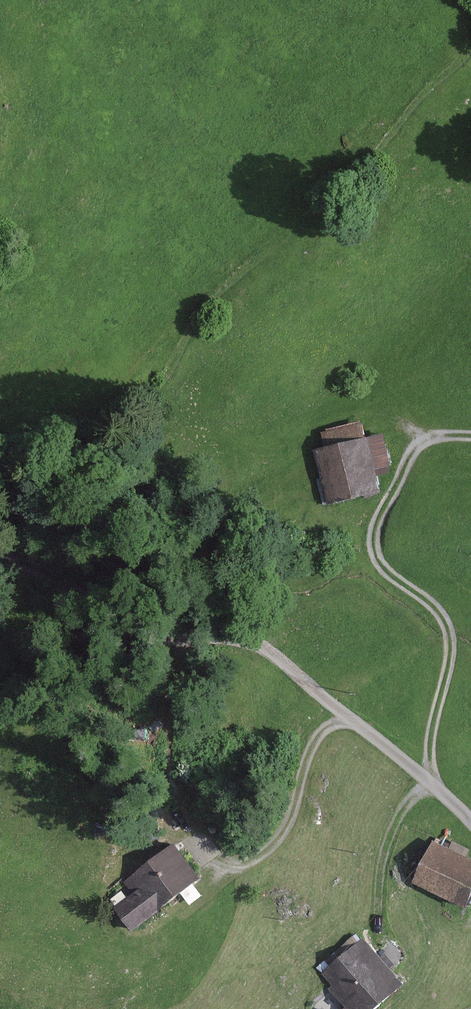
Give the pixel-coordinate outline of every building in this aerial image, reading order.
[(361,421),(314,434),(328,482),(388,465),(379,434),(366,437),(361,421)] [(440,842),(421,885),(470,906),(470,856),(440,842)] [(142,894),(128,905),(146,927),(208,877),(180,843),(132,881),(142,894)] [(341,978),(359,998),(347,1008),(386,1008),(407,990),(371,950),(341,978)]
